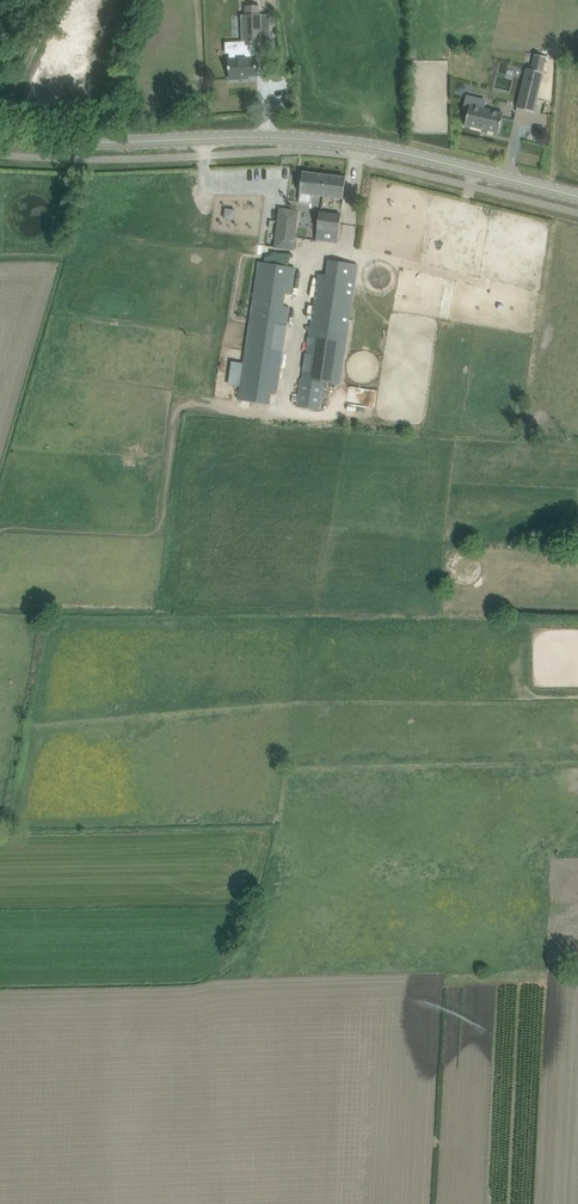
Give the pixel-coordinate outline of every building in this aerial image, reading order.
[(262,15),(243,15),(244,45),(263,45),(262,15)] [(230,68),(229,68),(229,70),(230,70),(230,80),(240,79),(240,77),(257,76),(256,50),(229,52),(230,68)] [(517,108),(533,112),(543,73),(526,69),(517,108)] [(469,110),(465,125),(499,133),(503,113),(483,108),(485,100),(467,96),(464,109),(469,110)] [(300,193),(299,201),(310,203),(311,195),(343,199),(346,178),(303,172),(300,193)] [(278,207),(274,247),(293,249),(294,242),(297,242),(297,239),(294,238),(297,209),(278,207)] [(320,212),(318,230),(316,240),(338,243),(341,215),(320,212)] [(300,378),(296,406),(320,409),(323,388),(327,388),(328,382),(340,384),(358,264),(328,259),(326,274),(317,273),(310,326),(305,325),(305,329),(309,330),(302,378),(300,378)] [(237,399),(271,404),(273,393),(276,393),(296,267),(258,261),(237,399)]
